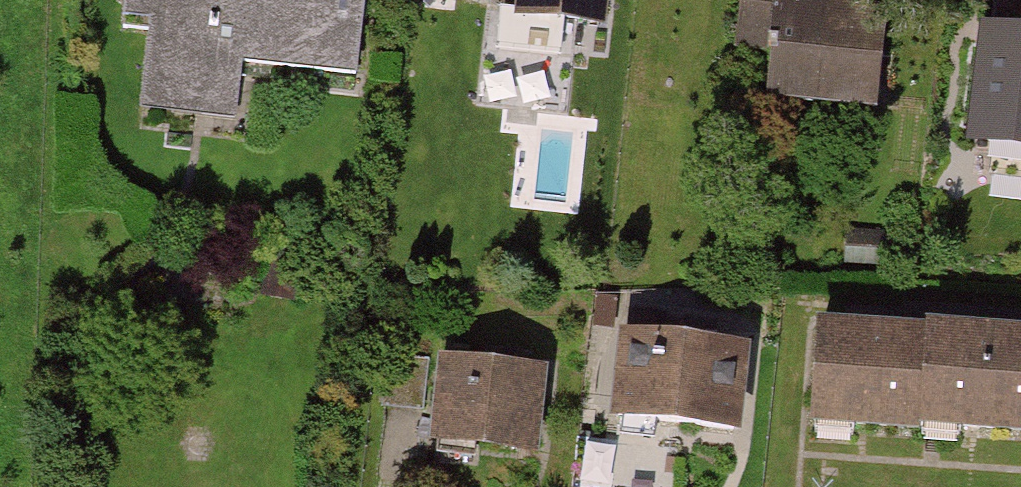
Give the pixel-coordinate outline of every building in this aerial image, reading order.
[(122,22),(159,26),(162,0),(125,0),(122,22)] [(356,70),(363,0),(162,0),(159,26),(152,105),(225,112),(230,58),(356,70)] [(423,5),(455,8),(456,0),(423,0),(423,5)] [(524,10),(502,8),(497,49),(561,55),(565,17),(601,21),(603,0),(525,0),(524,10)] [(766,46),(771,0),(734,0),(729,41),(766,46)] [(876,11),(771,0),(766,46),(760,98),(865,109),(876,11)] [(983,34),(966,151),(1020,158),(1020,37),(983,34)] [(740,344),(601,326),(589,414),(729,432),(740,344)] [(828,327),(820,427),(1020,442),(1020,341),(828,327)] [(536,364),(432,351),(421,437),(526,450),(536,364)]
